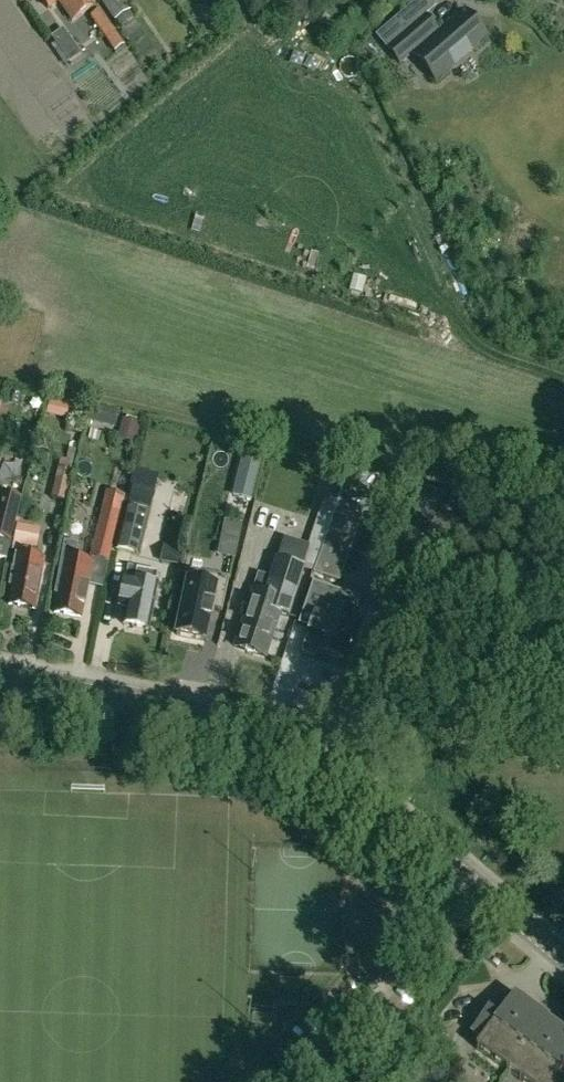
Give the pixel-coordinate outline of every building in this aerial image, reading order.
[(87,12),(86,11),(91,7),(86,0),(42,0),(48,9),(59,1),(73,22),(87,12)] [(114,22),(129,12),(121,0),(99,0),(114,22)] [(134,62),(99,12),(91,18),(126,68),(134,62)] [(405,14),(377,37),(399,64),(411,55),(433,82),(481,43),(462,19),(436,40),(421,21),(415,26),(405,14)] [(63,29),(52,38),(56,44),(52,47),(65,66),(81,55),(63,29)] [(136,406),(131,429),(145,432),(150,410),(136,406)] [(234,495),(251,500),(263,452),(246,448),(234,495)] [(60,459),(51,498),(65,502),(72,471),(71,471),(76,450),(69,449),(66,460),(60,459)] [(150,510),(155,491),(158,477),(134,470),(130,485),(133,486),(128,504),(150,510)] [(22,498),(1,493),(0,495),(0,540),(11,543),(22,498)] [(108,562),(120,513),(102,509),(90,558),(108,562)] [(324,544),(334,514),(320,510),(310,540),(324,544)] [(127,511),(117,550),(138,555),(148,517),(127,511)] [(221,540),(237,543),(240,526),(225,523),(221,540)] [(11,549),(21,551),(22,546),(36,549),(41,529),(17,524),(11,549)] [(347,562),(319,553),(311,577),(338,586),(347,562)] [(14,570),(12,570),(9,587),(11,587),(8,605),(36,610),(42,575),(41,575),(44,559),(17,554),(14,570)] [(280,614),(288,617),(303,569),(277,561),(271,578),(257,574),(234,648),(266,658),(280,614)] [(122,592),(119,606),(127,608),(123,626),(148,630),(155,598),(154,598),(158,573),(129,567),(126,581),(125,581),(123,592),(122,592)] [(57,596),(54,614),(82,618),(88,583),(87,583),(89,574),(63,569),(61,578),(58,578),(55,595),(57,596)] [(221,611),(228,579),(189,571),(176,636),(204,642),(208,624),(210,624),(212,610),(221,611)] [(322,604),(314,629),(310,628),(301,655),(315,660),(317,653),(343,662),(354,629),(353,629),(357,616),(322,604)] [(509,1073),(521,1081),(563,1081),(563,1034),(547,1021),(547,1020),(513,995),(510,1000),(497,1019),(493,1024),(483,1016),(478,1023),(470,1033),(481,1041),(475,1049),(493,1061),(509,1073)]
